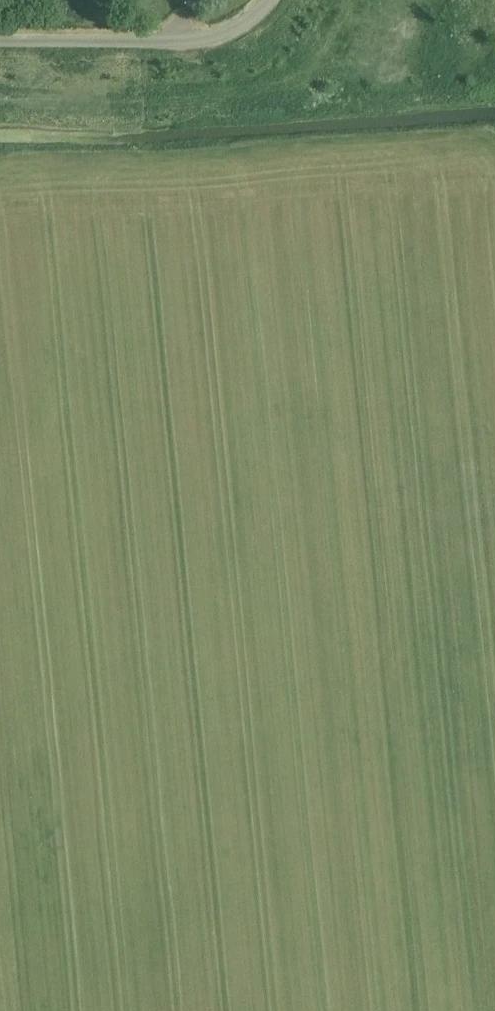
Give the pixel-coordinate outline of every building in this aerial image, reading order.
[(46,9),(47,0),(30,0),(30,9),(46,9)]
